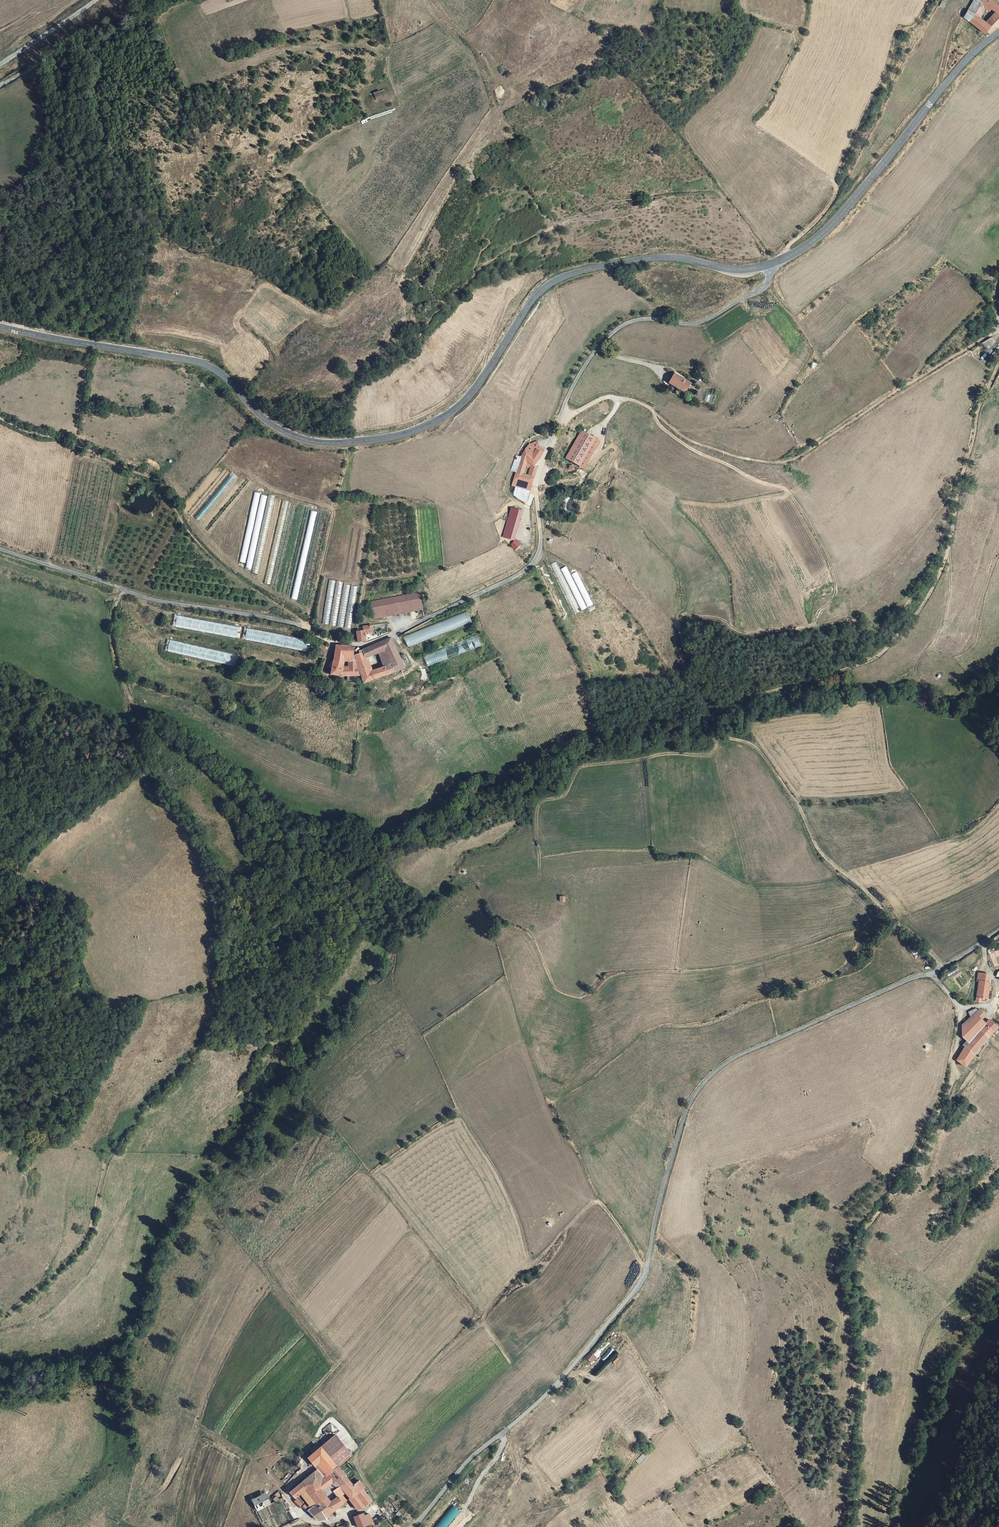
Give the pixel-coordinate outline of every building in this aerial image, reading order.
[(966,9),(973,14),(978,6),(980,4),(974,0),(973,0),(966,9)] [(978,6),(982,9),(984,6),(995,12),(997,13),(998,12),(998,10),(998,4),(992,0),(981,0),(980,4),(978,6)] [(982,9),(978,6),(973,14),(977,17),(982,9)] [(977,17),(986,23),(995,12),(984,6),(982,9),(977,17)] [(986,30),(989,25),(986,23),(977,17),(973,14),(966,9),(961,17),(984,33),(986,30)] [(998,25),(998,12),(997,13),(995,12),(986,23),(989,25),(986,30),(989,33),(996,27),(998,25)] [(380,90),(374,92),(377,100),(383,98),(380,90)] [(684,395),(690,386),(675,376),(669,385),(684,395)] [(596,441),(582,432),(565,460),(579,468),(596,441)] [(533,465),(534,466),(542,453),(544,450),(539,448),(537,450),(528,445),(521,456),(530,463),(533,465)] [(526,475),(530,463),(521,456),(516,471),(521,473),(526,475)] [(515,486),(517,487),(521,473),(516,471),(511,485),(515,486)] [(521,473),(517,487),(515,486),(512,494),(520,499),(527,502),(534,478),(529,476),(526,475),(521,473)] [(245,569),(252,570),(267,495),(253,492),(240,562),(246,563),(245,569)] [(510,507),(503,537),(515,540),(522,510),(510,507)] [(510,544),(515,550),(520,545),(515,540),(510,544)] [(573,612),(592,604),(577,571),(570,575),(566,566),(559,569),(556,562),(552,563),(566,597),(568,596),(572,607),(567,609),(570,615),(574,613),(573,612)] [(329,580),(323,624),(351,628),(357,586),(343,584),(343,582),(329,580)] [(416,591),(370,608),(376,624),(422,607),(416,591)] [(407,646),(471,622),(467,611),(403,635),(407,646)] [(177,616),(175,627),(237,637),(238,626),(177,616)] [(308,639),(247,628),(245,640),(306,651),(308,639)] [(368,640),(365,631),(357,632),(358,642),(368,640)] [(477,636),(423,654),(427,664),(480,646),(477,636)] [(391,638),(381,642),(384,649),(391,665),(394,672),(404,668),(393,642),(391,638)] [(234,665),(236,654),(170,640),(167,652),(234,665)] [(363,653),(356,655),(358,661),(366,657),(384,649),(381,642),(363,650),(363,653)] [(335,654),(345,655),(354,656),(354,655),(354,647),(336,646),(335,654)] [(384,668),(391,665),(384,649),(366,657),(371,673),(384,668)] [(344,669),(345,655),(335,654),(334,658),(333,666),(330,674),(342,677),(346,676),(360,676),(356,661),(349,661),(347,670),(344,669)] [(371,673),(366,657),(358,661),(364,683),(387,675),(384,668),(371,673)] [(391,665),(384,668),(387,675),(394,672),(391,665)] [(980,974),(979,982),(980,982),(988,983),(989,975),(980,974)] [(988,983),(980,982),(978,997),(988,998),(990,983),(988,983)] [(971,1016),(974,1014),(981,1020),(985,1016),(979,1009),(978,1010),(975,1008),(969,1012),(971,1016)] [(971,1016),(967,1019),(965,1021),(962,1025),(972,1031),(981,1020),(974,1014),(971,1016)] [(988,1019),(985,1023),(991,1029),(987,1034),(989,1036),(996,1028),(988,1019)] [(972,1031),(966,1039),(970,1042),(985,1023),(981,1020),(972,1031)] [(965,1066),(974,1054),(982,1043),(984,1045),(988,1042),(985,1037),(987,1034),(991,1029),(985,1023),(970,1042),(964,1048),(963,1050),(960,1053),(958,1056),(957,1059),(965,1066)] [(966,1039),(972,1031),(962,1025),(961,1036),(966,1039)] [(593,1354),(588,1359),(591,1362),(596,1357),(593,1354)] [(329,1440),(345,1459),(350,1454),(334,1435),(329,1440)] [(328,1455),(337,1466),(345,1459),(329,1440),(308,1458),(315,1466),(321,1461),(328,1455)] [(321,1461),(331,1473),(331,1472),(337,1467),(337,1466),(328,1455),(321,1461)] [(343,1485),(349,1480),(337,1467),(331,1472),(341,1483),(343,1485)] [(310,1476),(301,1483),(319,1501),(326,1496),(328,1494),(319,1485),(326,1478),(317,1470),(310,1476)] [(331,1473),(326,1478),(319,1485),(328,1494),(333,1490),(337,1486),(341,1483),(331,1472),(331,1473)] [(368,1497),(362,1490),(364,1487),(359,1481),(353,1485),(349,1480),(343,1485),(352,1496),(349,1498),(357,1509),(371,1501),(368,1497)] [(296,1487),(302,1493),(315,1505),(319,1501),(301,1483),(296,1487)] [(337,1495),(341,1492),(337,1486),(333,1490),(337,1495)] [(296,1498),(302,1493),(296,1487),(290,1492),(296,1498)] [(364,1487),(362,1490),(368,1497),(370,1495),(364,1487)] [(343,1502),(347,1499),(341,1492),(337,1495),(343,1502)] [(315,1505),(302,1493),(296,1498),(297,1499),(303,1505),(309,1510),(315,1505)] [(257,1510),(271,1503),(266,1494),(252,1501),(257,1510)] [(337,1495),(330,1501),(326,1496),(319,1501),(315,1505),(309,1510),(319,1520),(327,1519),(326,1516),(328,1514),(335,1508),(343,1502),(337,1495)] [(372,1510),(377,1514),(381,1510),(376,1504),(372,1510)] [(384,1508),(381,1510),(390,1522),(393,1519),(384,1508)] [(367,1524),(363,1513),(354,1516),(358,1526),(359,1526),(367,1524)]
